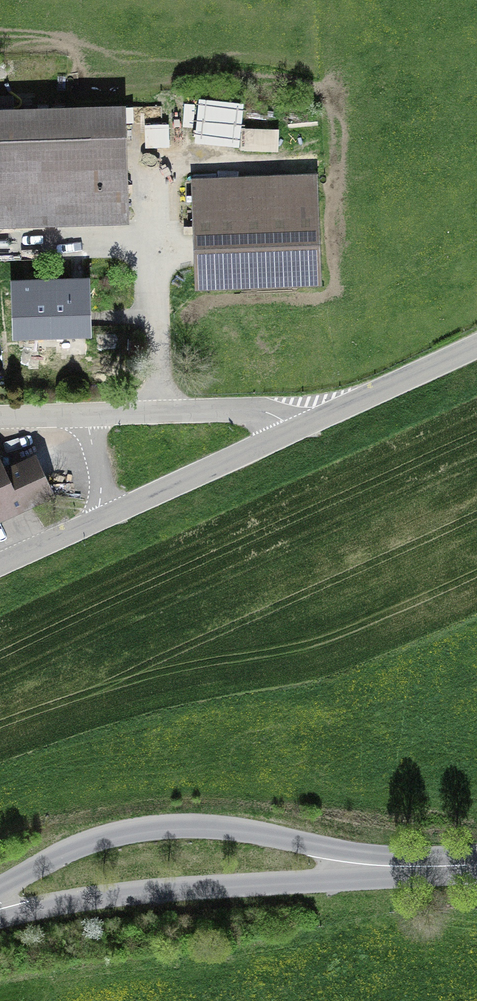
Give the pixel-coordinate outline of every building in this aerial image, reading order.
[(0,90),(0,227),(142,224),(139,87),(0,90)] [(239,146),(246,105),(204,98),(197,140),(239,146)] [(279,151),(280,128),(244,127),(243,150),(279,151)] [(333,163),(197,165),(200,293),(335,291),(333,163)] [(88,283),(10,286),(12,346),(91,343),(88,283)] [(66,491),(43,439),(13,452),(10,444),(0,449),(0,520),(66,491)]
